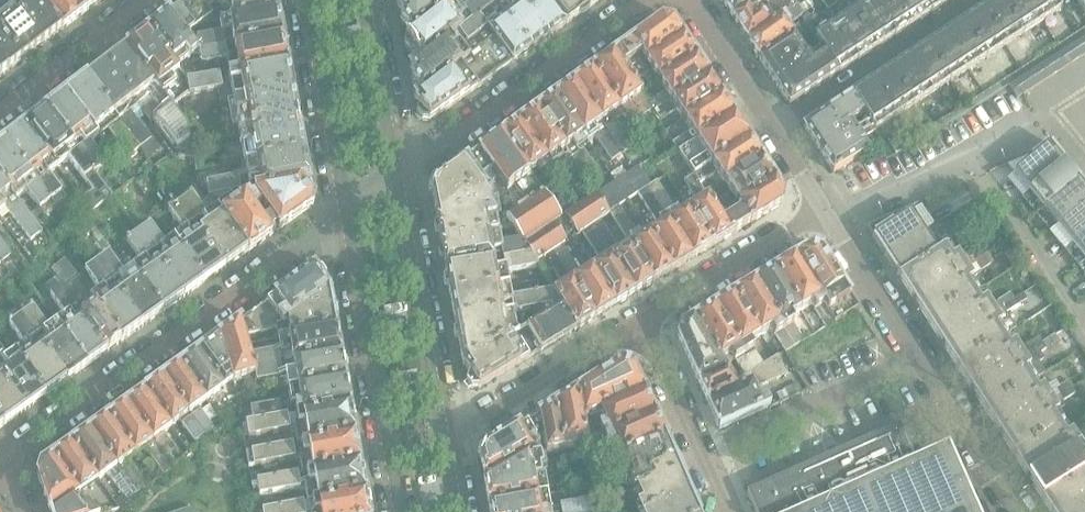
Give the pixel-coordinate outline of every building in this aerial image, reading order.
[(22,61),(42,45),(8,0),(0,0),(0,33),(22,61)] [(40,0),(8,0),(42,45),(62,30),(40,0)] [(62,30),(89,9),(82,0),(40,0),(62,30)] [(100,0),(82,0),(89,9),(101,0),(100,0)] [(198,25),(214,22),(212,13),(209,9),(207,10),(199,0),(189,0),(146,33),(176,70),(177,69),(198,51),(186,35),(198,25)] [(236,0),(199,0),(207,10),(209,9),(215,4),(221,7),(224,9),(236,0)] [(275,0),(236,0),(224,9),(226,19),(219,20),(219,22),(278,13),(275,0)] [(398,10),(411,0),(396,0),(398,10)] [(398,10),(404,18),(400,21),(410,35),(456,0),(411,0),(398,10)] [(477,18),(468,6),(466,8),(461,0),(456,0),(410,35),(405,38),(404,46),(412,56),(417,53),(422,60),(477,18)] [(500,10),(494,1),(493,0),(477,0),(468,6),(477,18),(494,40),(512,63),(531,50),(500,10)] [(521,0),(505,0),(508,5),(500,10),(531,50),(549,37),(521,0)] [(548,0),(521,0),(549,37),(568,24),(548,0)] [(576,18),(601,0),(562,0),(576,18)] [(755,5),(752,0),(721,0),(747,40),(768,25),(760,12),(755,5)] [(779,0),(765,0),(769,6),(760,12),(768,25),(777,18),(787,12),(779,0)] [(787,12),(797,5),(799,8),(808,1),(807,0),(799,0),(795,3),(793,0),(779,0),(787,12)] [(834,0),(820,0),(827,11),(837,4),(834,0)] [(895,37),(870,0),(851,13),(876,49),(895,37)] [(896,0),(870,0),(895,37),(913,25),(896,0)] [(921,0),(896,0),(913,25),(931,14),(921,0)] [(931,14),(949,2),(948,0),(921,0),(931,14)] [(1001,0),(999,0),(982,11),(1005,47),(1023,34),(1001,0)] [(1027,0),(1001,0),(1023,34),(1042,22),(1027,0)] [(1055,0),(1027,0),(1042,22),(1061,10),(1055,0)] [(794,35),(787,26),(803,14),(799,8),(797,5),(787,12),(777,18),(768,25),(747,40),(759,60),(794,35)] [(1005,47),(982,11),(963,23),(986,59),(1005,47)] [(282,39),(278,13),(219,22),(221,34),(196,39),(198,51),(234,46),(282,39)] [(876,49),(851,13),(833,24),(857,61),(876,49)] [(460,66),(494,40),(477,18),(422,60),(408,70),(415,78),(410,81),(411,82),(414,100),(460,66)] [(625,71),(660,49),(681,35),(673,23),(673,22),(661,21),(615,55),(623,68),(625,71)] [(986,59),(963,23),(944,36),(967,71),(986,59)] [(857,61),(833,24),(815,36),(807,25),(802,29),(810,40),(814,37),(826,54),(824,56),(836,75),(857,61)] [(8,72),(22,61),(0,33),(0,62),(8,72)] [(187,81),(177,69),(176,70),(146,33),(124,50),(172,109),(182,100),(181,98),(190,96),(187,81)] [(658,82),(695,57),(681,35),(660,49),(625,71),(633,82),(651,71),(658,82)] [(772,79),(807,56),(794,35),(759,60),(772,79)] [(967,71),(944,36),(927,47),(950,82),(967,71)] [(287,66),(282,39),(234,46),(198,51),(201,66),(197,67),(199,79),(205,78),(287,66)] [(476,88),(512,63),(494,40),(460,66),(414,100),(419,107),(417,109),(417,116),(421,122),(429,123),(477,89),(476,88)] [(1079,41),(1072,46),(1079,57),(1084,53),(1084,50),(1079,41)] [(1079,57),(1072,46),(1065,50),(1072,61),(1079,57)] [(950,82),(927,47),(908,59),(931,94),(950,82)] [(172,109),(124,50),(104,65),(137,107),(138,106),(151,123),(156,119),(178,147),(189,138),(187,128),(172,109)] [(1072,61),(1065,50),(1058,55),(1065,66),(1072,61)] [(647,103),(633,82),(625,71),(623,68),(615,55),(594,70),(620,110),(627,121),(637,115),(646,130),(658,122),(653,113),(647,103)] [(1065,66),(1058,55),(1051,59),(1058,70),(1065,66)] [(789,106),(836,75),(824,56),(812,64),(807,56),(772,79),(789,106)] [(653,113),(708,77),(695,57),(658,82),(665,91),(647,103),(653,113)] [(931,94),(908,59),(890,71),(912,106),(931,94)] [(1058,70),(1051,59),(1044,64),(1051,75),(1058,70)] [(1051,75),(1044,64),(1037,68),(1044,79),(1051,75)] [(130,112),(137,107),(104,65),(86,79),(119,121),(120,123),(109,132),(128,157),(151,140),(130,112)] [(292,91),(287,66),(205,78),(199,79),(187,81),(190,96),(231,89),(233,101),(292,91)] [(1044,79),(1037,68),(1030,73),(1037,84),(1044,79)] [(612,116),(620,110),(594,70),(575,83),(601,123),(622,154),(634,146),(612,116)] [(912,106),(890,71),(872,83),(895,118),(912,106)] [(1037,84),(1030,73),(1023,77),(1030,88),(1037,84)] [(683,120),(720,96),(708,77),(653,113),(658,122),(664,132),(669,129),(663,119),(676,110),(683,120)] [(1030,88),(1023,77),(1016,82),(1023,93),(1030,88)] [(119,121),(86,79),(66,94),(98,137),(119,121)] [(1023,93),(1016,82),(1009,86),(1016,97),(1023,93)] [(601,123),(575,83),(556,97),(583,136),(589,132),(611,163),(622,154),(601,123)] [(895,118),(872,83),(852,96),(863,114),(868,122),(874,131),(895,118)] [(262,117),(295,110),(292,91),(233,101),(239,135),(265,130),(262,117)] [(98,137),(66,94),(46,110),(94,172),(105,163),(90,143),(98,137)] [(677,150),(732,114),(720,96),(683,120),(690,132),(673,143),(677,150)] [(854,131),(849,123),(863,114),(852,96),(821,116),(803,128),(820,154),(854,131)] [(576,141),(583,136),(556,97),(538,110),(565,149),(568,153),(586,180),(598,171),(576,141)] [(94,172),(46,110),(25,126),(58,167),(68,159),(84,179),(94,172)] [(303,150),(295,110),(262,117),(265,130),(239,135),(239,136),(225,139),(226,144),(234,142),(233,140),(240,139),(243,161),(303,150)] [(565,149),(538,110),(519,123),(547,161),(553,157),(576,187),(586,180),(568,153),(561,158),(558,154),(565,149)] [(693,176),(749,141),(732,114),(677,150),(693,176)] [(869,151),(862,139),(874,131),(868,122),(854,131),(820,154),(833,174),(869,151)] [(540,166),(547,161),(519,123),(502,135),(542,190),(552,205),(563,197),(540,166)] [(58,167),(25,126),(5,141),(55,207),(66,199),(48,175),(58,167)] [(542,190),(502,135),(466,161),(488,192),(490,193),(493,207),(501,206),(500,203),(509,197),(506,192),(514,187),(525,203),(542,190)] [(903,150),(896,138),(888,142),(895,155),(903,150)] [(193,158),(190,145),(189,139),(174,151),(178,156),(188,159),(193,158)] [(5,141),(0,145),(0,177),(17,199),(26,192),(44,216),(55,207),(5,141)] [(724,184),(761,160),(749,141),(693,176),(699,184),(707,196),(711,193),(704,181),(717,173),(724,184)] [(1028,192),(1062,164),(1048,147),(1014,175),(1028,192)] [(308,180),(303,150),(243,161),(246,176),(204,184),(207,199),(253,191),(308,180)] [(737,203),(774,180),(761,160),(724,184),(731,194),(717,202),(711,193),(707,196),(713,205),(718,215),(737,203)] [(488,192),(466,161),(436,183),(431,194),(435,217),(466,195),(490,193),(488,192)] [(1042,209),(1076,181),(1062,164),(1028,192),(1042,209)] [(639,194),(648,187),(649,186),(638,168),(605,189),(618,208),(627,201),(639,194)] [(723,222),(718,215),(713,205),(707,196),(699,184),(693,176),(683,183),(697,204),(688,210),(711,248),(732,235),(723,222)] [(17,199),(0,177),(0,211),(5,208),(30,241),(35,237),(46,251),(53,246),(42,232),(17,199)] [(309,209),(312,199),(311,198),(305,189),(309,187),(308,180),(253,191),(254,195),(251,197),(248,194),(244,197),(272,234),(309,208),(309,209)] [(732,235),(780,206),(783,194),(782,194),(774,180),(737,203),(742,210),(723,222),(732,235)] [(1084,203),(1084,192),(1076,181),(1042,209),(1056,226),(1084,203)] [(711,248),(688,210),(679,216),(656,182),(649,186),(648,187),(693,259),(711,248)] [(693,259),(648,187),(639,194),(660,228),(650,234),(674,271),(693,259)] [(609,214),(618,208),(605,189),(569,213),(583,233),(591,226),(600,220),(609,214)] [(561,218),(552,205),(542,190),(525,203),(505,217),(511,226),(522,244),(561,218)] [(227,267),(179,203),(171,192),(162,198),(170,210),(167,212),(182,232),(173,238),(205,282),(227,267)] [(497,228),(493,207),(490,193),(466,195),(435,217),(440,244),(498,233),(497,228)] [(250,250),(218,207),(207,215),(192,194),(179,203),(227,267),(250,250)] [(272,234),(244,197),(234,204),(230,198),(218,207),(250,250),(272,234)] [(1084,232),(1084,203),(1056,226),(1070,244),(1084,232)] [(674,271),(650,234),(639,241),(618,208),(609,214),(629,247),(653,284),(674,271)] [(73,246),(100,225),(91,213),(64,235),(73,246)] [(562,245),(575,238),(583,233),(569,213),(561,218),(522,244),(529,254),(535,264),(553,251),(562,245)] [(886,257),(923,234),(910,214),(873,238),(886,257)] [(653,284),(629,247),(620,252),(600,220),(591,226),(634,295),(653,284)] [(186,296),(138,233),(130,222),(117,231),(125,243),(126,242),(140,262),(132,267),(165,311),(186,296)] [(205,282),(173,238),(164,244),(150,224),(138,233),(186,296),(205,282)] [(529,254),(522,244),(511,226),(497,228),(498,233),(440,244),(445,271),(493,262),(491,253),(500,251),(501,260),(502,260),(529,254)] [(634,295),(591,226),(583,233),(602,264),(592,270),(615,307),(634,295)] [(1084,261),(1084,232),(1070,244),(1084,261)] [(899,278),(937,254),(923,234),(886,257),(899,278)] [(952,241),(951,240),(949,236),(942,241),(945,246),(952,241)] [(2,264),(3,263),(2,262),(12,255),(0,239),(0,262),(2,264)] [(615,307),(592,270),(581,276),(562,245),(553,251),(594,320),(615,307)] [(981,275),(979,272),(993,264),(981,245),(969,253),(967,250),(957,257),(956,256),(951,259),(944,249),(937,254),(899,278),(927,321),(978,288),(973,280),(981,275)] [(857,309),(821,253),(821,252),(809,249),(809,250),(795,258),(834,322),(857,309)] [(594,320),(553,251),(535,264),(537,268),(544,278),(552,271),(563,288),(553,293),(562,308),(575,331),(594,320)] [(1019,264),(1010,251),(1003,255),(1013,269),(1019,264)] [(165,311),(132,267),(123,274),(108,254),(96,263),(143,326),(165,311)] [(509,286),(506,274),(537,268),(535,264),(529,254),(502,260),(504,269),(494,271),(493,262),(445,271),(450,297),(509,286)] [(834,322),(795,258),(775,271),(800,313),(812,305),(825,328),(834,322)] [(64,260),(50,271),(63,287),(77,276),(64,260)] [(143,326),(96,263),(84,271),(99,292),(94,295),(126,339),(143,326)] [(276,328),(328,291),(323,285),(324,285),(326,277),(321,271),(314,270),(240,323),(244,336),(265,333),(276,328)] [(800,313),(775,271),(756,283),(794,347),(803,341),(790,319),(800,313)] [(126,339),(94,295),(89,299),(75,278),(62,287),(109,351),(126,339)] [(794,347),(756,283),(735,296),(760,337),(771,331),(785,352),(794,347)] [(1018,327),(1008,312),(1017,306),(1017,307),(1039,292),(1034,285),(1013,299),(1001,306),(994,311),(978,288),(927,321),(957,367),(1001,338),(1018,327)] [(562,308),(553,293),(553,291),(511,299),(509,286),(450,297),(455,326),(514,315),(550,307),(554,313),(562,308)] [(109,351),(62,287),(50,296),(65,316),(56,323),(90,365),(109,351)] [(335,328),(328,293),(328,291),(276,328),(277,339),(335,328)] [(1010,294),(998,301),(1001,306),(1013,299),(1010,294)] [(760,337),(735,296),(715,307),(753,371),(763,365),(770,360),(766,354),(759,359),(750,343),(760,337)] [(753,371),(715,307),(696,319),(721,361),(731,355),(744,377),(753,371)] [(90,365),(56,323),(48,328),(33,308),(21,317),(69,380),(90,365)] [(575,331),(562,308),(554,313),(527,329),(541,352),(575,331)] [(505,343),(518,335),(515,329),(514,315),(455,326),(462,368),(465,368),(505,343)] [(69,380),(21,317),(9,325),(23,346),(15,352),(48,394),(69,380)] [(727,370),(721,361),(696,319),(681,328),(677,339),(678,340),(697,384),(727,370)] [(256,383),(282,378),(277,351),(250,356),(244,336),(240,323),(218,338),(232,382),(232,383),(236,399),(243,439),(248,438),(245,424),(280,418),(277,405),(250,410),(248,398),(259,396),(256,383)] [(340,355),(335,328),(277,339),(281,355),(290,354),(292,363),(340,355)] [(541,352),(527,329),(518,335),(505,343),(518,366),(541,352)] [(1045,374),(1038,363),(1044,360),(1040,354),(1046,349),(1049,354),(1061,346),(1054,336),(1042,343),(1030,352),(1022,357),(1015,346),(1014,345),(1008,348),(1001,338),(957,367),(986,412),(1031,382),(1031,383),(1045,374)] [(1038,337),(1026,345),(1030,352),(1042,343),(1038,337)] [(232,382),(218,338),(180,366),(205,402),(219,392),(219,391),(232,382)] [(479,390),(518,366),(505,343),(465,368),(469,375),(468,376),(465,384),(470,390),(479,390)] [(15,352),(6,358),(0,350),(0,374),(27,410),(48,394),(15,352)] [(417,372),(413,354),(395,357),(398,376),(417,372)] [(344,379),(340,355),(292,363),(293,371),(283,373),(286,390),(344,379)] [(760,398),(755,388),(758,387),(758,388),(785,375),(777,356),(770,360),(763,365),(753,371),(744,377),(734,382),(706,402),(718,431),(770,407),(764,396),(760,398)] [(578,392),(583,422),(643,393),(633,369),(633,368),(621,365),(578,392)] [(205,402),(180,366),(161,379),(203,436),(213,429),(198,407),(205,402)] [(706,402),(734,382),(727,370),(697,384),(706,402)] [(0,374),(0,417),(6,425),(27,410),(0,374)] [(203,436),(161,379),(144,392),(171,428),(172,427),(171,426),(179,420),(194,442),(203,436)] [(349,405),(344,379),(286,390),(290,407),(294,406),(295,415),(349,405)] [(1056,411),(1064,406),(1062,403),(1074,394),(1066,382),(1055,390),(1059,396),(1051,401),(1044,391),(1042,389),(1037,392),(1031,383),(1031,382),(986,412),(1014,456),(1059,426),(1052,417),(1058,413),(1056,411)] [(164,433),(171,428),(144,392),(125,405),(156,447),(172,469),(182,461),(167,441),(164,433)] [(587,441),(583,422),(578,392),(556,405),(563,452),(564,452),(566,464),(578,463),(575,445),(587,441)] [(589,446),(654,417),(644,393),(643,393),(583,422),(587,441),(589,446)] [(156,447),(125,405),(108,417),(134,454),(142,449),(149,455),(142,460),(156,480),(163,475),(172,469),(156,447)] [(354,434),(350,413),(349,405),(295,415),(280,418),(245,424),(248,438),(289,431),(294,433),(296,445),(354,434)] [(563,452),(556,405),(538,416),(546,455),(563,452)] [(127,459),(134,454),(108,417),(91,429),(122,473),(137,494),(146,487),(131,467),(127,459)] [(664,438),(654,417),(589,446),(593,454),(615,444),(621,457),(664,438)] [(538,451),(537,450),(539,449),(534,441),(536,440),(526,423),(485,449),(484,448),(479,459),(480,459),(484,478),(493,478),(538,451)] [(947,449),(919,461),(902,425),(746,494),(754,511),(975,511),(947,449)] [(1079,446),(1071,433),(1066,437),(1059,426),(1014,456),(1042,500),(1084,472),(1084,467),(1081,461),(1084,458),(1084,455),(1079,446)] [(122,473),(91,429),(72,443),(98,480),(105,474),(112,480),(127,501),(137,494),(122,473)] [(359,464),(354,434),(296,445),(245,454),(248,469),(294,460),(299,461),(301,474),(359,464)] [(653,472),(675,462),(664,438),(621,457),(616,459),(620,468),(626,466),(632,479),(629,480),(633,490),(636,490),(657,481),(653,472)] [(90,487),(98,480),(72,443),(52,457),(79,494),(90,487)] [(540,478),(539,471),(542,470),(539,457),(538,451),(493,478),(484,478),(484,479),(483,479),(488,505),(548,494),(545,477),(540,478)] [(52,457),(41,465),(37,475),(37,476),(50,511),(51,511),(63,504),(66,508),(77,500),(75,497),(79,494),(52,457)] [(675,462),(653,472),(657,481),(636,490),(643,504),(637,506),(639,511),(648,511),(689,494),(675,462)] [(365,494),(362,481),(359,464),(301,474),(256,482),(258,497),(299,489),(304,492),(306,504),(365,494)] [(1042,500),(1050,511),(1084,511),(1084,472),(1042,500)] [(365,494),(306,504),(263,511),(368,511),(365,494)] [(599,500),(588,502),(559,507),(549,508),(548,494),(488,505),(489,511),(601,511),(599,500)] [(689,494),(648,511),(697,511),(689,494)] [(95,502),(90,505),(87,502),(81,507),(77,500),(66,508),(63,504),(51,511),(103,511),(95,502)]
